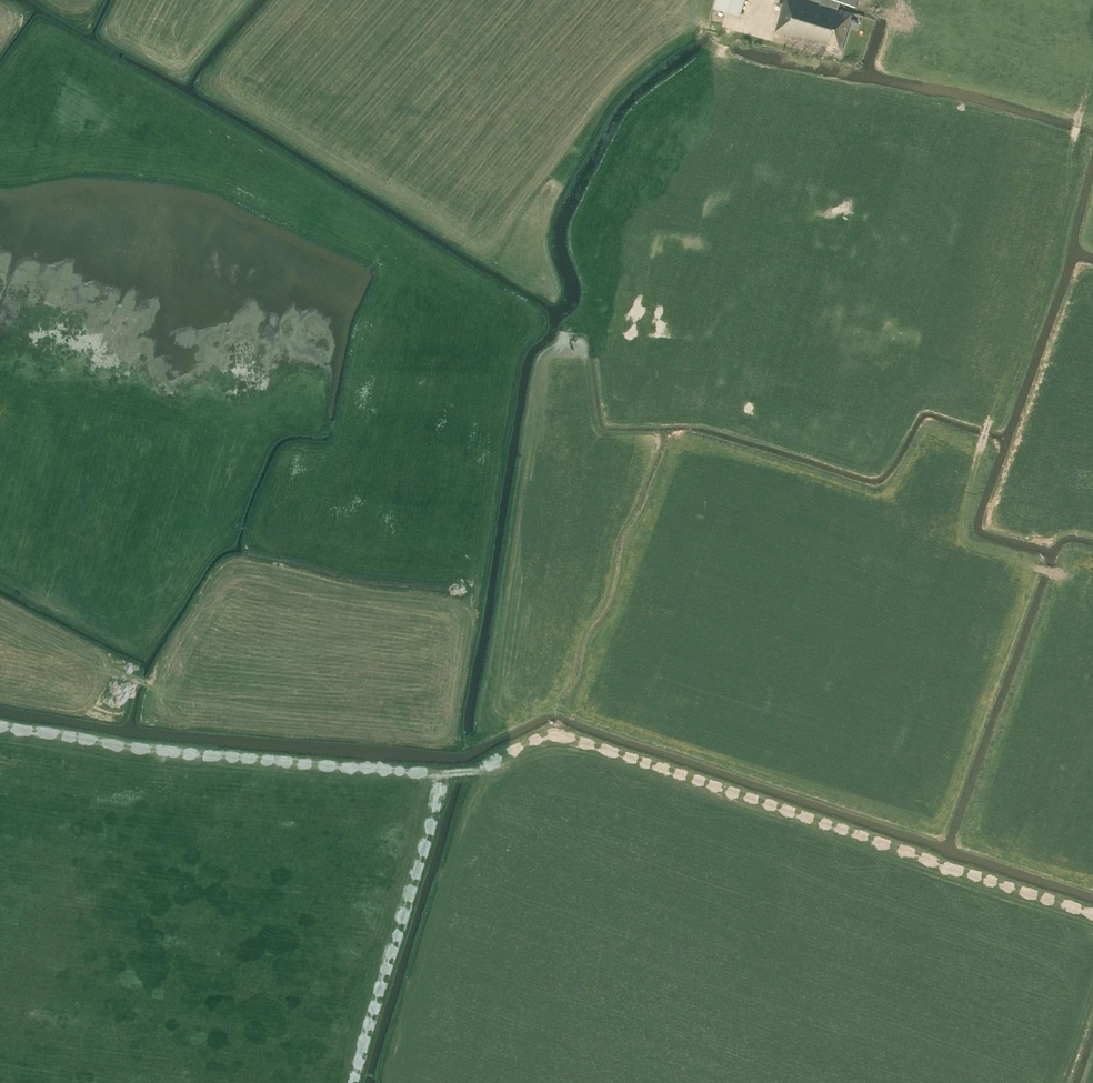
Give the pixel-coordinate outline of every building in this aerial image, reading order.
[(745,0),(716,0),(713,10),(739,18),(745,0)] [(854,7),(856,0),(785,0),(775,35),(821,48),(821,49),(840,54),(852,13),(838,9),(840,2),(854,7)]
